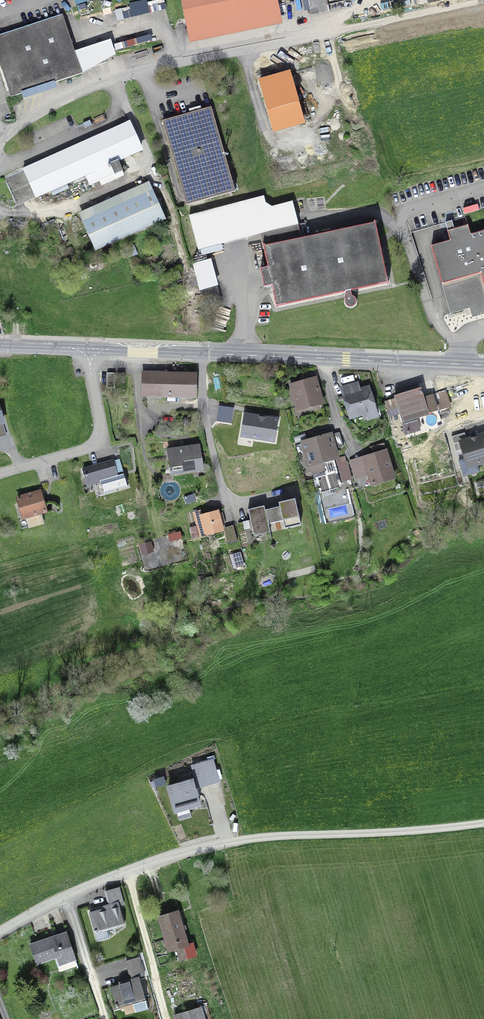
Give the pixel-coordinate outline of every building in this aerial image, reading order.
[(189,36),(280,17),(276,0),(182,0),(189,36)] [(327,0),(307,0),(310,15),(330,11),(327,0)] [(63,14),(0,35),(0,64),(9,91),(11,91),(16,93),(17,95),(82,74),(63,14)] [(303,122),(290,73),(260,82),(274,131),(303,122)] [(162,121),(186,206),(235,192),(211,107),(162,121)] [(87,175),(91,184),(114,174),(114,175),(123,171),(118,161),(141,151),(128,122),(4,178),(16,206),(51,191),(53,195),(69,188),(67,184),(87,175)] [(165,219),(152,191),(83,222),(95,250),(165,219)] [(260,233),(263,246),(303,238),(292,202),(272,207),(263,202),(262,197),(189,216),(198,250),(260,233)] [(375,223),(303,238),(263,246),(268,267),(260,268),(264,288),(272,286),(276,307),(346,292),(347,297),(345,300),(345,304),(348,307),(352,307),(355,305),(356,302),(355,298),(352,296),(351,291),(388,283),(375,223)] [(470,234),(468,225),(447,231),(450,240),(431,246),(450,313),(470,308),(472,317),(483,314),(483,231),(470,234)] [(205,305),(220,301),(216,284),(200,289),(205,305)] [(194,396),(195,375),(144,374),(143,394),(194,396)] [(315,378),(291,385),(298,409),(322,403),(315,378)] [(358,391),(356,384),(342,388),(351,417),(374,410),(368,388),(358,391)] [(420,430),(416,417),(450,407),(445,391),(433,394),(430,387),(394,398),(395,400),(385,403),(387,410),(397,407),(405,434),(420,430)] [(331,435),(335,449),(343,447),(339,432),(331,435)] [(465,433),(451,437),(456,451),(463,449),(468,467),(483,462),(483,439),(483,435),(467,440),(465,433)] [(331,434),(302,442),(309,466),(310,466),(312,473),(324,470),(322,462),(331,460),(338,483),(351,479),(347,463),(345,461),(343,457),(338,458),(331,434)] [(386,451),(384,443),(370,447),(372,455),(386,451)] [(202,468),(199,445),(189,448),(189,447),(169,451),(168,450),(172,473),(173,475),(182,473),(183,470),(202,467),(202,468)] [(386,451),(364,458),(372,484),(394,478),(386,451)] [(88,485),(117,477),(116,473),(123,471),(119,459),(83,469),(88,485)] [(40,491),(17,498),(23,518),(46,511),(40,491)] [(280,507),(265,510),(268,524),(283,520),(285,529),(301,525),(295,499),(279,502),(280,507)] [(254,536),(270,532),(268,524),(265,510),(264,506),(248,510),(254,536)] [(224,522),(222,513),(218,514),(217,511),(201,516),(200,511),(194,513),(200,536),(222,530),(220,523),(224,522)] [(213,760),(192,766),(197,786),(219,780),(213,760)] [(175,811),(199,804),(192,781),(168,787),(175,811)] [(124,925),(119,906),(123,904),(119,887),(105,891),(109,905),(110,905),(111,907),(90,912),(97,940),(99,941),(108,938),(109,936),(108,930),(124,925)] [(177,911),(159,916),(169,950),(176,948),(178,957),(177,957),(178,960),(196,955),(193,942),(187,944),(183,930),(186,929),(185,925),(182,926),(177,911)] [(37,955),(40,963),(61,956),(64,964),(76,961),(64,927),(53,931),(55,936),(30,944),(34,956),(37,955)] [(111,987),(116,1007),(133,1003),(135,1012),(148,1008),(139,977),(144,975),(139,957),(126,961),(132,981),(111,987)] [(177,1018),(203,1018),(199,1007),(175,1014),(177,1018)]
